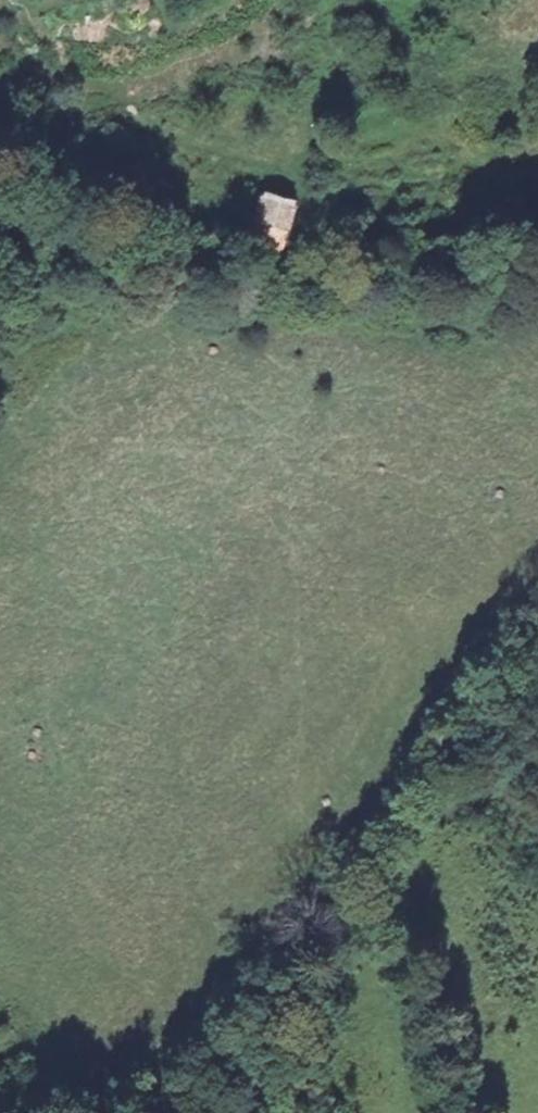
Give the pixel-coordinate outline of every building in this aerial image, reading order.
[(292,209),(251,191),(248,204),(259,208),(255,219),(284,231),(292,209)] [(255,219),(245,250),(272,260),(284,231),(255,219)]
